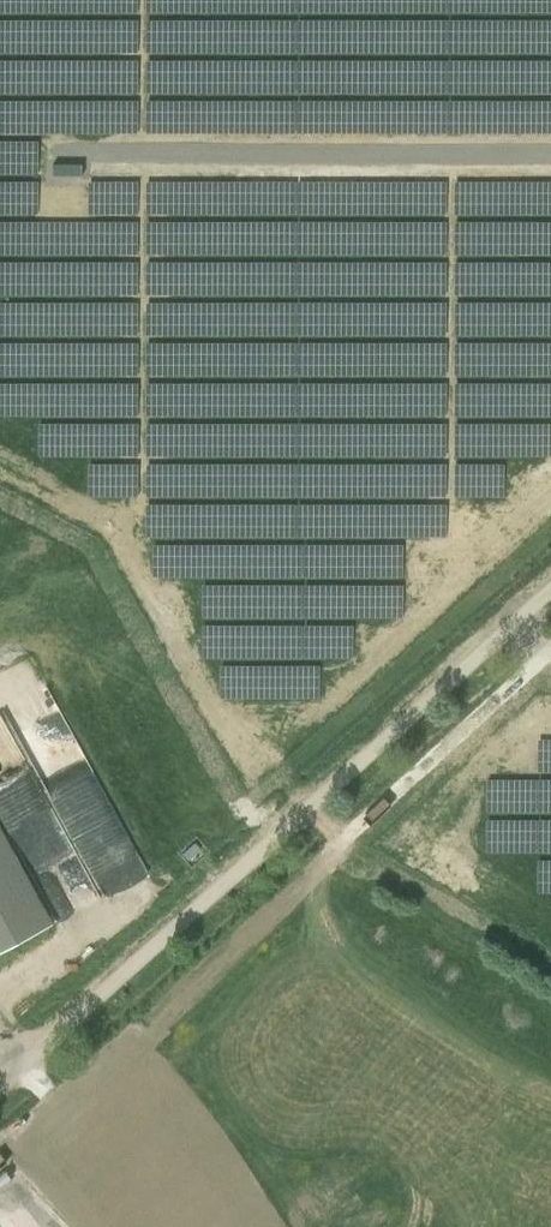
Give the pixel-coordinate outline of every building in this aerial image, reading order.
[(0,810),(0,929),(10,946),(60,918),(0,810)]
